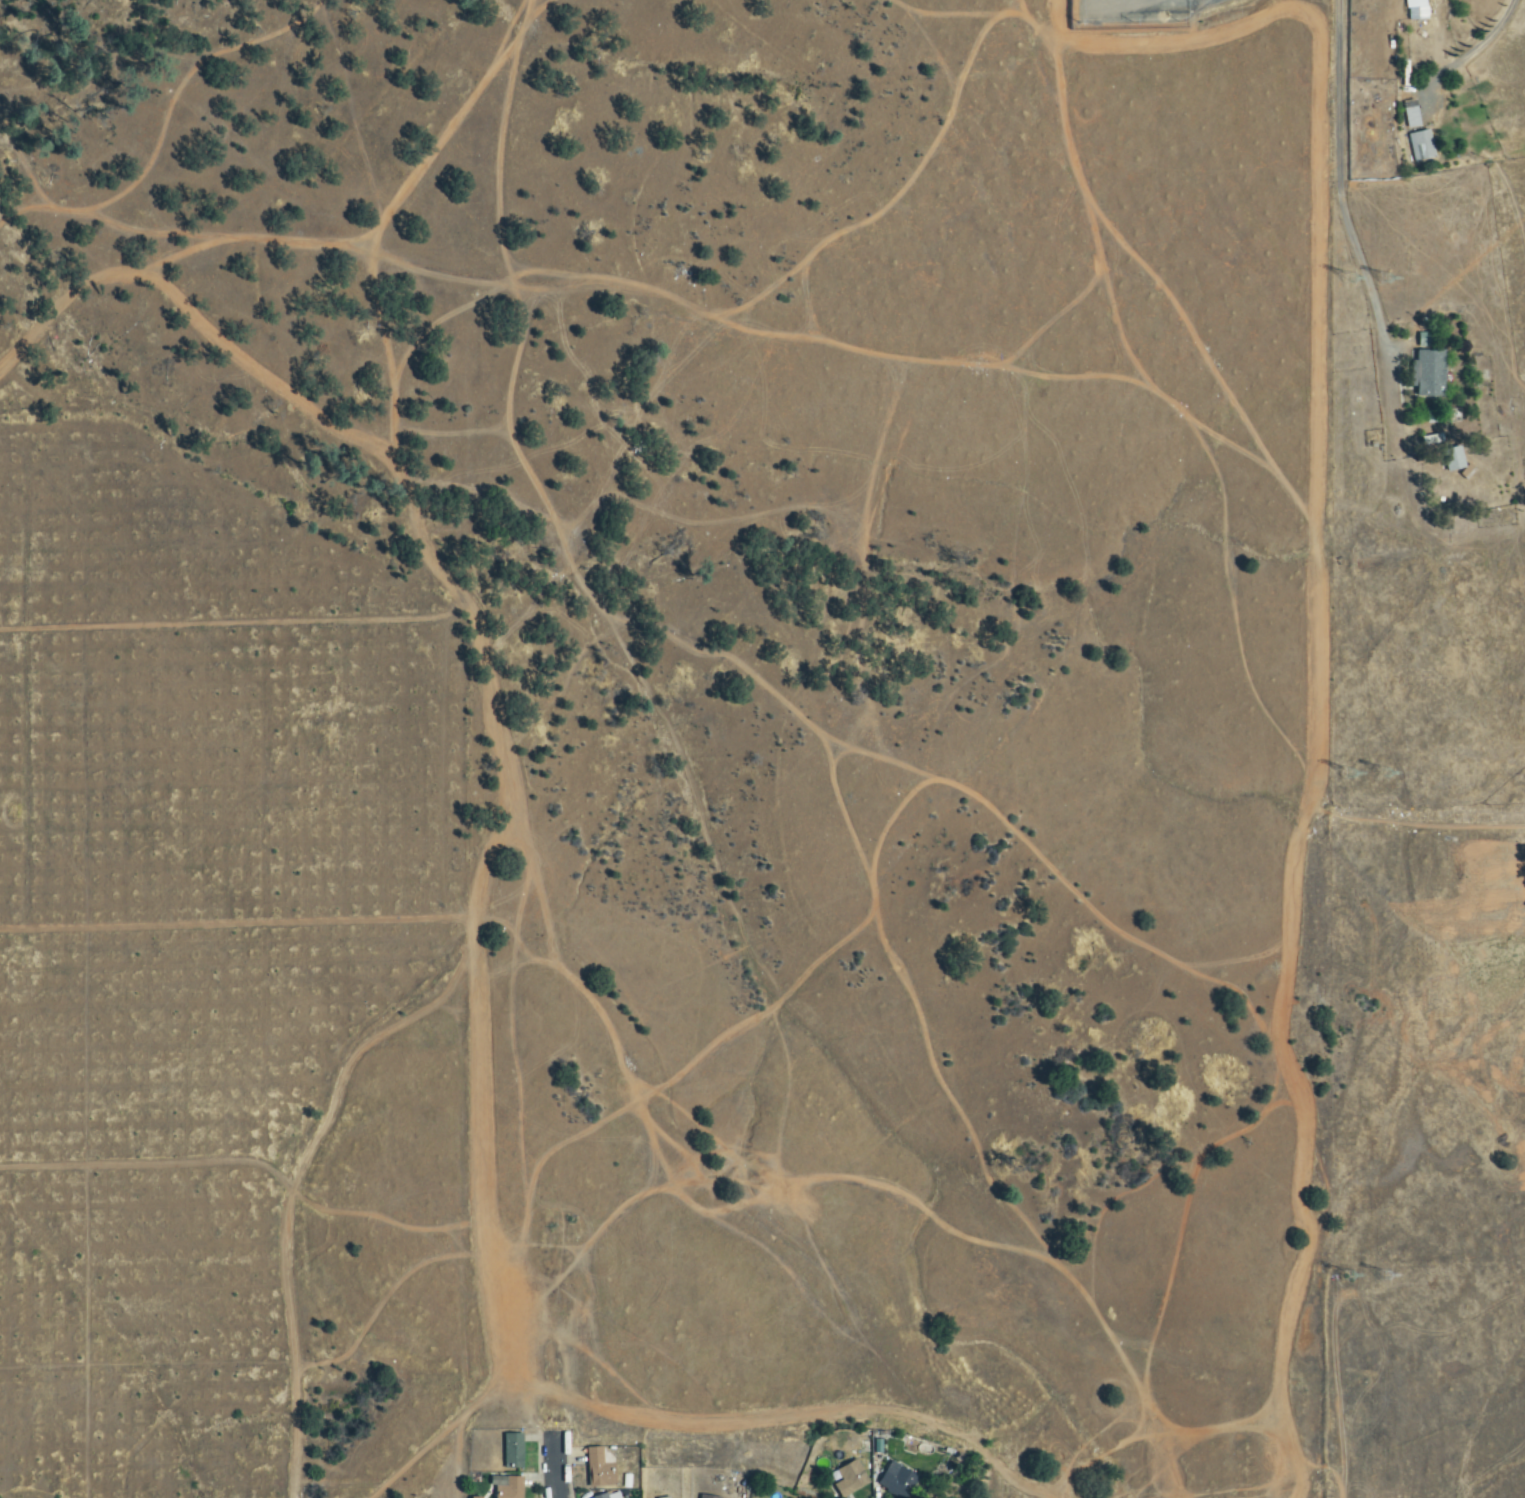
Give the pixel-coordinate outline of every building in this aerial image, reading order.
[(1406,21),(1427,20),(1427,0),(1406,0),(1406,21)] [(1414,163),(1436,158),(1430,129),(1408,134),(1414,163)] [(1411,387),(1417,387),(1416,397),(1445,397),(1446,351),(1417,350),(1416,360),(1412,360),(1411,387)] [(1443,449),(1447,472),(1466,469),(1462,446),(1443,449)] [(504,1434),(503,1469),(522,1470),(523,1435),(504,1434)] [(586,1449),(588,1488),(615,1487),(614,1465),(602,1466),(602,1448),(586,1449)] [(869,1483),(856,1460),(835,1471),(841,1481),(833,1486),(840,1497),(843,1497),(869,1483)] [(891,1461),(876,1487),(896,1497),(908,1497),(920,1477),(891,1461)] [(506,1477),(506,1487),(495,1487),(495,1497),(522,1497),(523,1478),(506,1477)]
